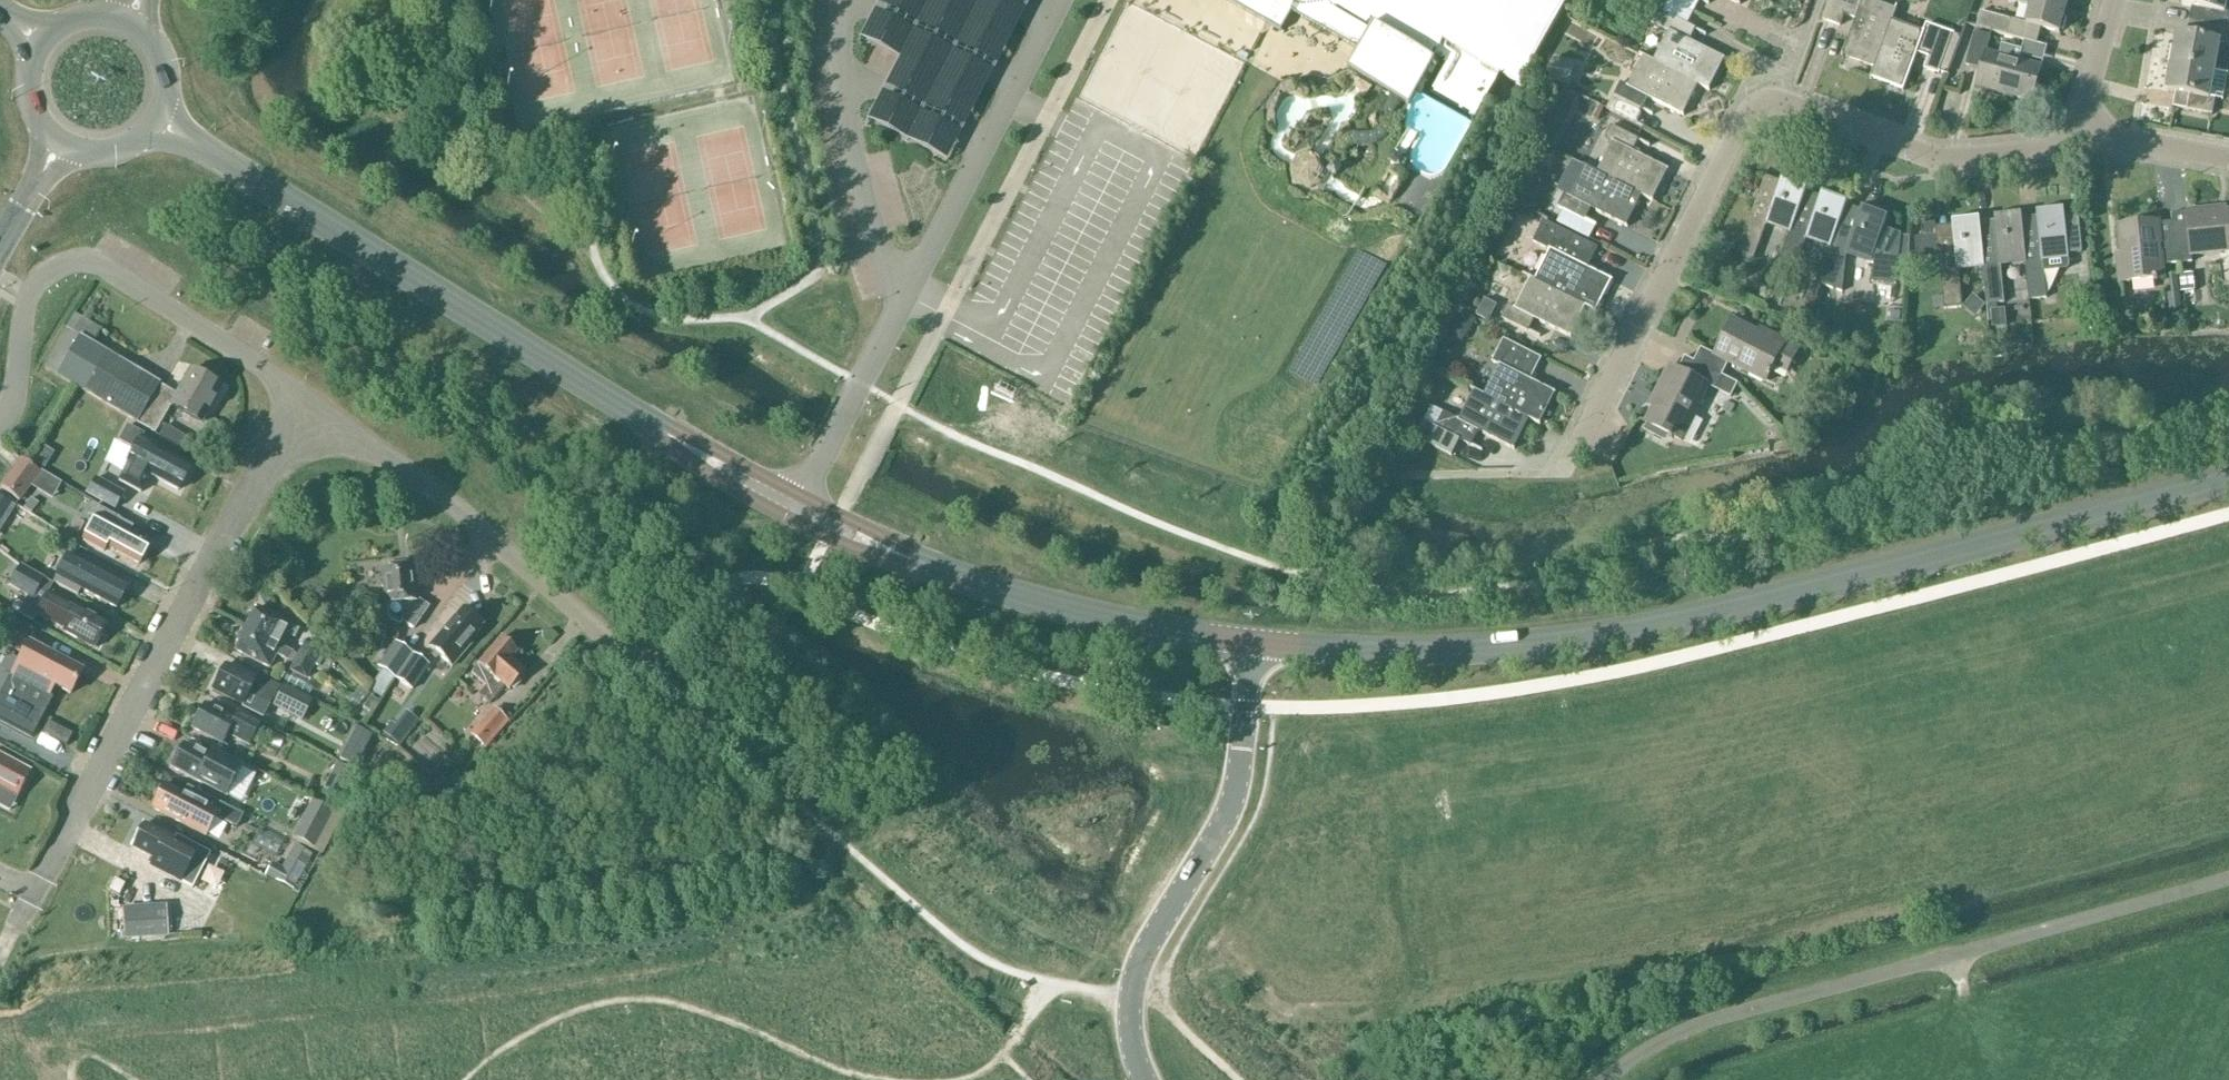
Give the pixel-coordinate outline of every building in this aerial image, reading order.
[(1282,32),(1293,13),(1360,52),(1349,72),(1409,106),(1427,75),(1483,107),(1501,75),(1520,85),(1569,0),(1226,0),(1282,32)] [(1874,69),(1892,22),(1896,11),(1866,0),(1830,0),(1823,20),(1840,27),(1844,15),(1856,19),(1842,57),(1874,69)] [(2060,34),(2068,4),(2054,0),(2009,0),(2008,2),(2029,8),(2025,24),(2060,34)] [(2188,22),(2228,29),(2228,21),(2228,14),(2226,14),(2228,0),(2184,0),(2183,6),(2191,8),(2188,22)] [(1655,62),(1699,86),(1709,92),(1725,60),(1689,42),(1695,29),(1657,10),(1650,23),(1670,33),(1655,62)] [(2014,21),(1980,12),(1976,28),(2009,36),(2014,21)] [(1893,22),(1874,69),(1870,80),(1903,92),(1917,54),(1929,58),(1924,69),(1938,75),(1939,73),(1947,76),(1962,37),(1926,24),(1923,33),(1893,22)] [(2216,71),(2221,43),(2228,44),(2228,29),(2188,22),(2186,36),(2177,35),(2172,63),(2216,71)] [(1981,70),(1976,87),(2032,102),(2042,68),(2020,62),(2023,51),(2002,45),(1999,56),(1986,53),(1991,37),(1975,32),(1966,66),(1981,70)] [(1699,86),(1655,62),(1644,57),(1629,87),(1621,83),(1614,97),(1641,111),(1647,99),(1684,117),(1699,86)] [(1555,61),(1551,79),(1565,82),(1569,64),(1555,61)] [(2227,74),(2216,72),(2216,71),(2172,63),(2167,92),(2177,94),(2174,108),(2212,115),(2215,99),(2223,101),(2227,74)] [(1560,102),(1553,116),(1565,122),(1572,108),(1560,102)] [(1598,173),(1643,197),(1653,202),(1669,171),(1633,153),(1639,140),(1613,127),(1606,140),(1612,144),(1598,173)] [(1543,136),(1539,145),(1551,151),(1555,141),(1543,136)] [(1539,145),(1534,154),(1549,162),(1554,153),(1551,151),(1539,145)] [(1323,182),(1338,199),(1346,192),(1307,150),(1289,167),(1311,192),(1323,182)] [(1643,198),(1598,173),(1588,168),(1573,198),(1564,194),(1558,207),(1585,221),(1591,209),(1628,228),(1643,198)] [(1767,222),(1792,231),(1801,206),(1809,183),(1784,174),(1781,183),(1765,177),(1737,255),(1753,261),(1767,222)] [(1520,192),(1512,187),(1507,197),(1543,215),(1550,202),(1522,188),(1520,192)] [(1808,236),(1832,245),(1841,221),(1849,198),(1824,189),(1816,211),(1801,206),(1792,231),(1778,270),(1793,276),(1808,236)] [(1818,285),(1833,290),(1846,255),(1874,265),(1872,283),(1896,285),(1901,235),(1883,228),(1888,213),(1864,204),(1856,226),(1841,221),(1832,245),(1818,285)] [(2082,254),(2080,238),(2066,239),(2062,205),(2036,208),(2039,238),(2024,240),(2026,259),(2030,301),(2047,299),(2044,272),(2069,269),(2068,259),(2068,256),(2082,254)] [(2173,222),(2177,264),(2193,263),(2192,256),(2228,252),(2228,212),(2226,213),(2225,208),(2187,212),(2187,213),(2172,214),(2173,222)] [(2000,263),(2026,259),(2019,210),(1994,213),(1997,243),(1982,245),(1984,265),(1988,306),(2005,304),(2000,263)] [(1958,268),(1984,265),(1982,245),(1978,215),(1952,217),(1953,226),(1936,228),(1937,237),(1914,240),(1917,258),(1939,255),(1945,310),(1963,308),(1958,268)] [(1536,281),(1587,308),(1597,313),(1613,282),(1588,269),(1598,249),(1544,221),(1533,243),(1551,252),(1536,281)] [(2163,265),(2177,264),(2173,222),(2159,224),(2159,223),(2119,226),(2122,254),(2117,255),(2120,283),(2164,279),(2163,265)] [(1599,245),(1623,253),(1626,240),(1603,233),(1599,245)] [(1586,309),(1536,281),(1531,279),(1516,309),(1508,305),(1501,318),(1529,332),(1535,320),(1571,339),(1586,309)] [(1481,308),(1477,316),(1488,321),(1492,313),(1481,308)] [(171,404),(176,395),(86,341),(95,326),(75,315),(49,359),(50,360),(45,369),(155,433),(172,405),(171,404)] [(1464,315),(1458,327),(1468,332),(1474,321),(1464,315)] [(1694,362),(1722,377),(1729,363),(1766,382),(1771,371),(1784,377),(1797,352),(1785,345),(1786,343),(1760,330),(1758,334),(1733,321),(1715,356),(1701,349),(1694,362)] [(1485,396),(1530,420),(1540,425),(1556,394),(1531,381),(1542,359),(1504,340),(1492,363),(1500,367),(1485,396)] [(1722,377),(1685,358),(1678,371),(1670,367),(1650,405),(1654,407),(1646,423),(1681,441),(1708,387),(1715,390),(1722,377)] [(190,371),(176,395),(171,404),(172,405),(203,422),(221,388),(190,371)] [(1530,420),(1485,396),(1475,391),(1460,421),(1444,413),(1436,428),(1460,441),(1471,446),(1478,432),(1515,451),(1530,420)] [(1436,428),(1424,422),(1416,439),(1452,457),(1460,441),(1436,428)] [(128,464),(119,482),(141,493),(150,476),(178,491),(191,467),(140,441),(143,435),(130,428),(121,445),(134,451),(127,463),(128,464)] [(59,488),(22,460),(1,489),(19,502),(32,484),(52,498),(59,488)] [(96,476),(87,491),(114,507),(123,492),(96,476)] [(6,519),(14,506),(0,498),(0,516),(6,519)] [(93,522),(83,541),(104,552),(106,547),(139,565),(149,546),(129,535),(133,527),(94,506),(87,519),(93,522)] [(77,596),(80,590),(116,609),(127,587),(67,556),(53,584),(77,596)] [(9,587),(33,600),(44,580),(19,567),(9,587)] [(414,629),(428,607),(417,600),(415,585),(413,585),(411,567),(382,570),(386,606),(406,603),(408,613),(402,622),(414,629)] [(63,632),(94,649),(107,625),(75,609),(75,610),(47,595),(37,615),(64,630),(63,632)] [(257,608),(246,629),(280,647),(291,626),(257,608)] [(440,635),(428,648),(439,657),(448,666),(483,625),(481,624),(481,620),(475,615),(471,615),(463,608),(440,635)] [(0,697),(0,723),(32,741),(53,701),(49,699),(56,687),(70,694),(82,672),(29,644),(36,631),(12,618),(0,640),(0,643),(23,655),(0,697)] [(293,653),(280,647),(246,629),(235,651),(269,668),(275,656),(288,663),(293,653)] [(525,672),(519,666),(511,660),(517,652),(501,638),(478,665),(479,666),(471,674),(486,687),(479,695),(490,705),(505,687),(509,691),(525,672)] [(304,644),(298,657),(314,665),(320,652),(304,644)] [(394,678),(411,655),(395,644),(379,668),(382,670),(369,690),(381,698),(394,678)] [(428,666),(411,655),(394,678),(411,690),(428,666)] [(306,679),(314,665),(298,657),(290,670),(306,679)] [(225,665),(212,689),(264,716),(278,688),(257,677),(255,681),(225,665)] [(312,701),(283,686),(272,707),(301,722),(312,701)] [(238,712),(234,720),(204,705),(192,729),(223,745),(228,736),(249,747),(261,724),(238,712)] [(471,735),(484,747),(486,748),(508,723),(493,710),(471,735)] [(355,768),(372,736),(357,728),(341,761),(355,768)] [(184,744),(171,768),(202,784),(202,783),(240,803),(256,775),(212,752),(208,758),(184,744)] [(29,772),(0,757),(0,789),(17,797),(29,772)] [(183,794),(164,785),(152,809),(184,825),(206,837),(216,818),(236,829),(243,815),(187,786),(183,794)] [(332,812),(312,802),(293,838),(313,848),(332,812)] [(134,844),(131,848),(154,860),(150,867),(192,889),(211,854),(176,836),(174,840),(144,824),(139,835),(136,835),(133,842),(134,844)] [(255,846),(280,857),(287,841),(262,830),(255,846)] [(312,856),(294,845),(282,867),(273,861),(265,875),(293,891),(312,856)] [(167,909),(138,911),(122,912),(124,939),(168,936),(167,909)]
